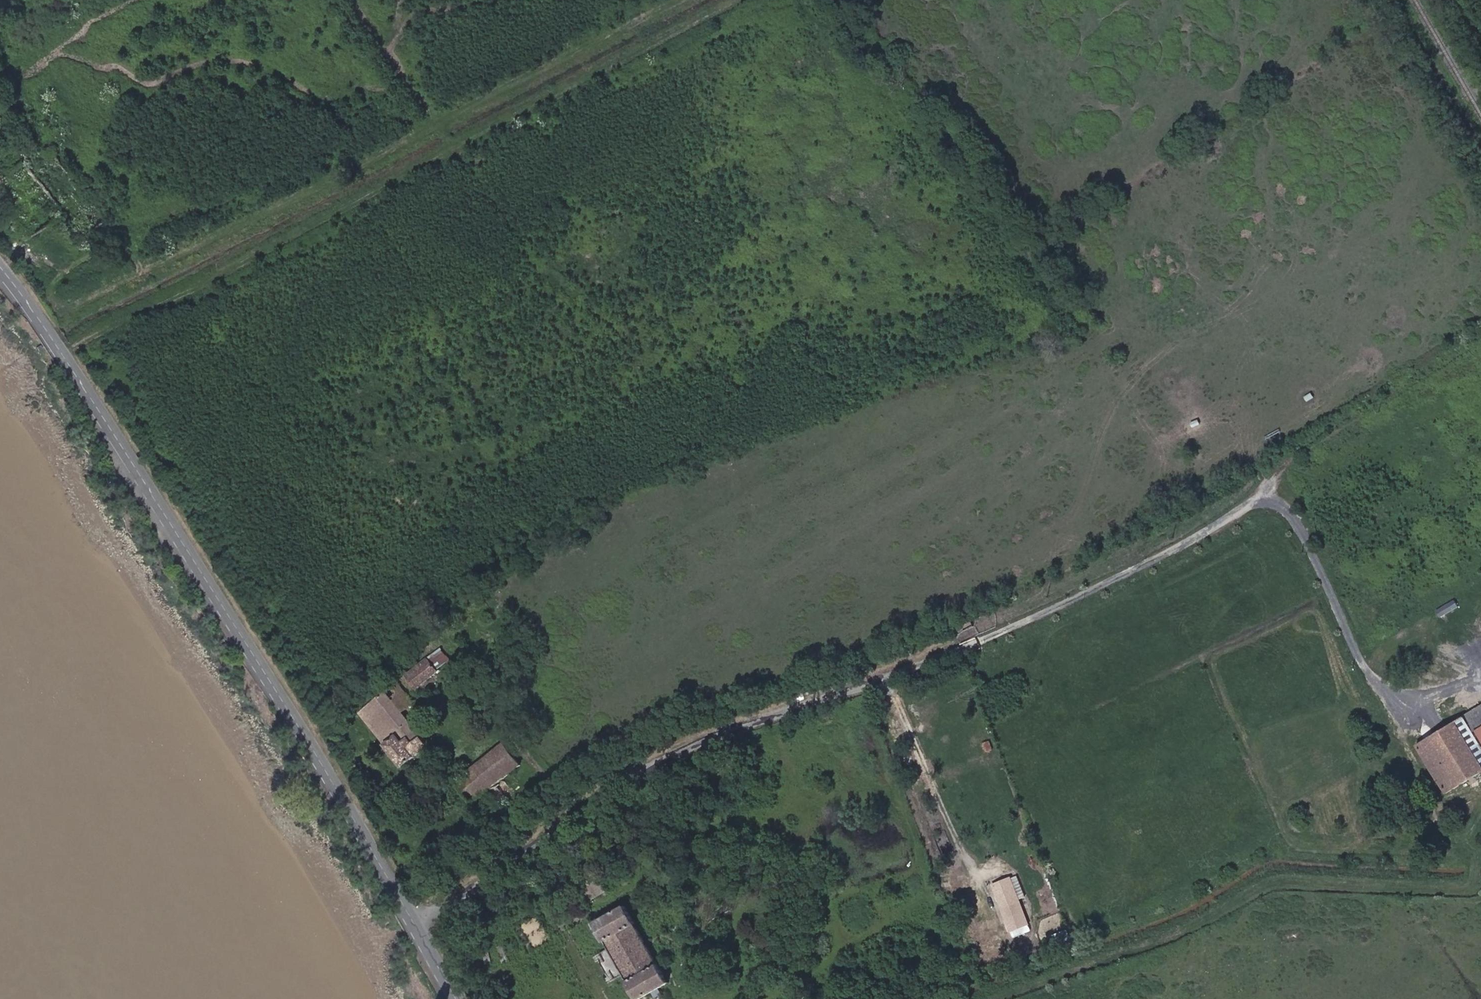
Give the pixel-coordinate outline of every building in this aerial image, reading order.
[(417,688),(435,673),(426,661),(407,675),(417,688)] [(402,766),(427,746),(401,713),(414,703),(397,683),(360,714),(402,766)] [(1463,715),(1480,745),(1480,705),(1463,715)] [(1413,744),(1444,794),(1480,772),(1480,764),(1454,719),(1413,744)] [(490,792),(520,767),(503,746),(457,783),(474,804),(490,792)] [(1005,920),(1023,914),(1010,881),(993,887),(1005,920)] [(667,983),(624,908),(594,925),(604,942),(607,941),(630,982),(628,983),(637,998),(641,998),(667,983)]
